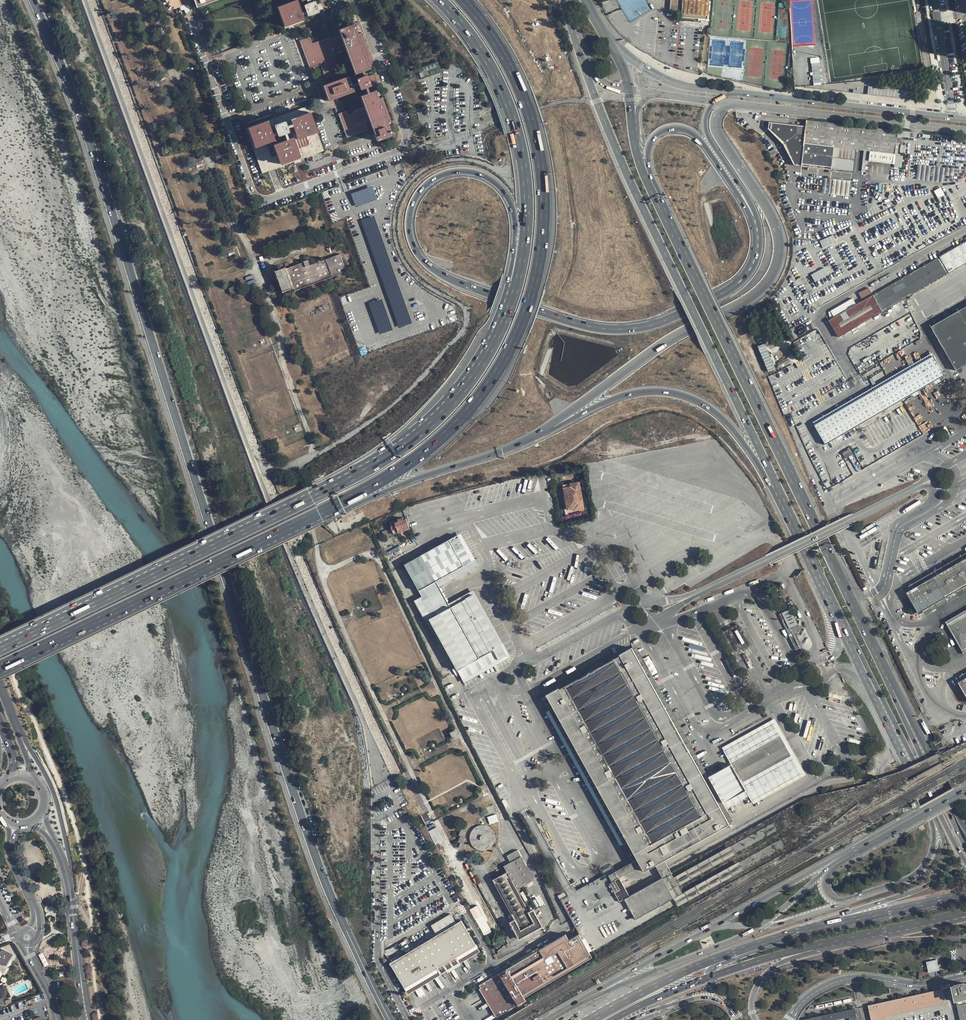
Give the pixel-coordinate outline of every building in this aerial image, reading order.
[(277,6),(285,29),(305,22),(304,20),(302,15),(306,14),(307,16),(318,13),(318,11),(318,10),(316,6),(315,2),(313,1),(312,2),(311,0),(294,0),(277,6)] [(667,11),(676,12),(677,10),(681,11),(680,18),(694,20),(694,19),(697,19),(697,20),(708,21),(709,1),(704,1),(704,0),(668,0),(667,11)] [(340,36),(332,39),(331,36),(313,43),(310,37),(299,41),(309,69),(319,65),(324,78),(331,76),(333,82),(323,85),(329,102),(355,92),(353,87),(358,85),(359,89),(360,90),(364,88),(366,94),(361,96),(365,108),(348,115),(347,111),(337,114),(346,138),(368,131),(366,124),(370,122),(374,134),(373,135),(375,142),(390,136),(386,124),(391,123),(382,98),(378,99),(375,91),(373,92),(369,93),(367,88),(370,86),(370,85),(369,83),(375,81),(373,75),(367,77),(367,76),(366,75),(365,75),(364,75),(362,72),(369,69),(368,66),(372,64),(361,33),(358,34),(354,24),(338,29),(340,36)] [(814,85),(822,84),(819,57),(811,58),(814,85)] [(308,106),(243,128),(261,178),(269,175),(276,192),(281,190),(275,173),(294,166),(295,168),(303,165),(301,162),(325,153),(308,106)] [(897,130),(806,120),(805,125),(771,121),(770,128),(785,141),(795,165),(853,172),(856,150),(861,150),(894,153),(897,130)] [(894,153),(861,150),(860,155),(866,156),(866,162),(892,164),(894,153)] [(850,196),(852,183),(805,177),(803,190),(850,196)] [(935,190),(938,197),(944,194),(941,187),(935,190)] [(379,230),(374,216),(362,220),(368,238),(371,237),(370,233),(379,230)] [(820,240),(823,248),(837,242),(834,234),(820,240)] [(828,320),(838,337),(965,264),(965,241),(828,320)] [(295,290),(347,271),(341,253),(311,264),(309,259),(305,260),(305,261),(287,268),(295,290)] [(282,289),(283,291),(293,288),(285,267),(275,270),(279,279),(282,289)] [(825,267),(812,274),(816,281),(828,274),(825,267)] [(238,291),(235,285),(228,288),(230,293),(238,291)] [(866,296),(863,291),(857,294),(861,299),(866,296)] [(369,302),(379,334),(393,329),(383,298),(369,302)] [(929,329),(954,371),(965,364),(965,307),(929,329)] [(765,343),(758,346),(768,371),(775,369),(765,343)] [(780,366),(790,363),(788,358),(778,361),(780,366)] [(944,379),(932,359),(815,427),(826,447),(944,379)] [(843,452),(845,458),(853,454),(850,449),(843,452)] [(579,483),(570,484),(571,488),(563,489),(567,509),(573,508),(573,510),(584,508),(579,483)] [(409,528),(409,526),(406,518),(403,519),(402,517),(397,519),(398,521),(395,522),(394,520),(389,522),(391,529),(396,527),(398,532),(404,530),(409,528)] [(436,581),(439,587),(478,566),(461,533),(422,553),(436,581)] [(906,591),(918,613),(965,586),(965,557),(906,591)] [(423,595),(439,587),(436,581),(420,590),(423,595)] [(957,591),(959,594),(965,590),(965,586),(957,591)] [(451,608),(449,603),(439,587),(423,595),(414,600),(425,621),(429,619),(457,670),(494,650),(466,599),(451,608)] [(475,590),(449,603),(451,608),(466,599),(494,650),(505,644),(475,590)] [(789,628),(798,624),(791,608),(782,612),(789,628)] [(945,622),(947,626),(965,615),(965,610),(945,622)] [(947,626),(960,649),(965,646),(965,615),(947,626)] [(635,646),(632,648),(728,822),(732,820),(635,646)] [(728,822),(632,648),(632,647),(619,654),(620,655),(558,689),(558,688),(545,694),(546,696),(559,721),(636,859),(639,865),(642,871),(654,864),(664,859),(729,823),(728,822)] [(620,655),(619,654),(617,651),(556,684),(558,688),(558,689),(620,655)] [(546,696),(542,698),(556,723),(559,721),(546,696)] [(806,773),(774,717),(722,747),(731,763),(711,775),(729,808),(749,796),(754,803),(806,773)] [(626,864),(636,859),(559,721),(556,723),(550,726),(626,864)] [(488,816),(490,823),(499,821),(496,814),(488,816)] [(496,843),(496,838),(496,836),(496,835),(494,832),(492,829),(490,827),(487,826),(485,826),(482,825),(481,826),(478,826),(475,828),(472,831),(471,832),(470,835),(469,838),(470,840),(470,842),(471,845),(473,848),(475,850),(477,851),(480,852),(482,852),(485,852),(488,851),(490,850),(493,847),(496,843)] [(429,831),(436,843),(444,839),(437,827),(429,831)] [(671,872),(661,877),(672,897),(682,892),(677,884),(733,853),(729,846),(673,876),(671,872)] [(528,911),(516,888),(533,879),(517,849),(507,855),(510,862),(503,865),(506,871),(492,877),(514,918),(509,921),(519,938),(542,925),(533,908),(528,911)] [(615,870),(618,877),(626,872),(639,865),(636,859),(626,864),(621,867),(615,870)] [(668,867),(667,865),(664,859),(654,864),(658,870),(659,872),(660,874),(661,877),(671,872),(669,869),(668,867)] [(621,882),(618,877),(615,870),(614,869),(559,898),(567,912),(611,888),(621,882)] [(672,897),(661,877),(628,895),(627,893),(617,898),(617,899),(623,896),(623,898),(634,918),(672,897)] [(615,894),(624,888),(621,882),(611,888),(615,894)] [(627,893),(624,888),(615,894),(617,898),(627,893)] [(478,905),(470,909),(475,919),(483,915),(478,905)] [(439,936),(394,961),(409,987),(440,970),(442,974),(449,970),(462,963),(459,958),(479,947),(464,922),(458,925),(457,924),(452,915),(433,926),(439,936)] [(485,935),(492,931),(487,921),(480,925),(485,935)] [(567,935),(537,952),(512,967),(494,979),(481,986),(482,988),(479,990),(496,1017),(507,1010),(514,1006),(513,1003),(512,1001),(591,955),(592,954),(581,936),(571,941),(567,935)] [(479,947),(459,958),(462,963),(462,964),(482,953),(479,947)] [(8,951),(3,948),(0,954),(0,961),(1,961),(0,962),(0,970),(3,974),(3,973),(8,964),(7,964),(9,960),(5,958),(8,951)] [(513,1003),(592,958),(591,955),(512,1001),(513,1003)] [(926,963),(928,973),(938,971),(936,961),(926,963)] [(462,963),(449,970),(451,975),(464,967),(462,964),(462,963)] [(492,976),(494,979),(512,967),(510,964),(492,976)] [(440,970),(409,987),(412,993),(443,975),(442,974),(440,970)] [(955,1001),(965,999),(965,982),(952,985),(955,1001)] [(946,1002),(943,988),(868,1005),(872,1019),(887,1019),(886,1016),(946,1002)] [(958,1005),(961,1019),(965,1019),(965,1003),(958,1005)] [(855,1008),(804,1019),(832,1019),(850,1016),(851,1019),(858,1019),(855,1008)]
